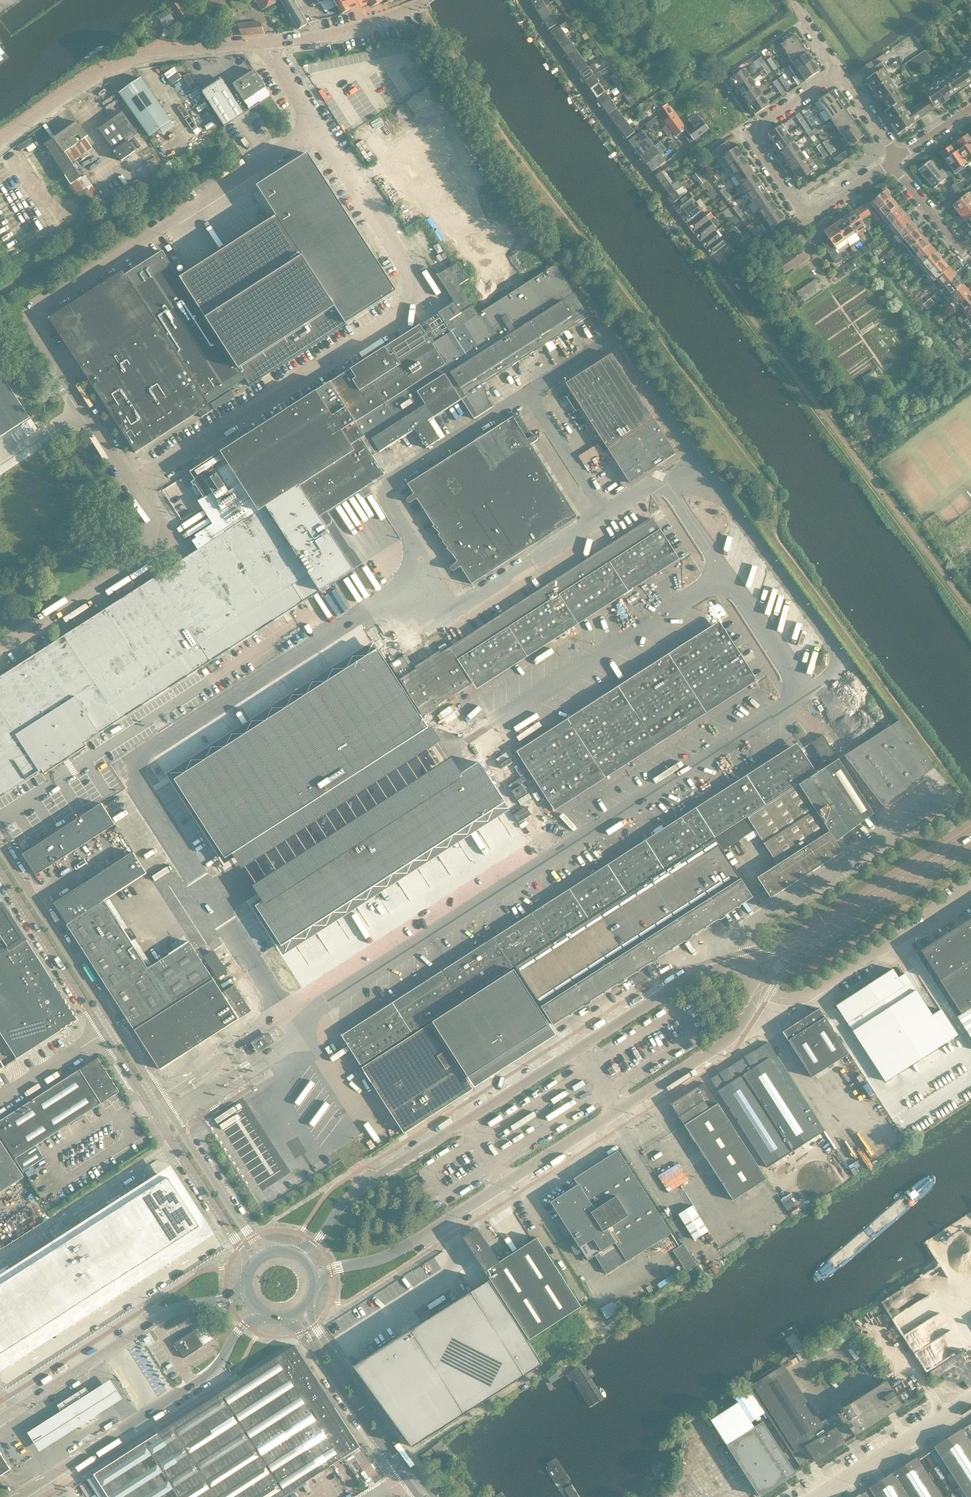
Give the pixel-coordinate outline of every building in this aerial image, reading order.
[(262,10),(277,2),(276,0),(256,0),(262,10)] [(299,29),(310,22),(296,0),(282,0),(299,29)] [(321,3),(322,3),(327,11),(338,5),(336,0),(318,0),(321,3)] [(369,1),(373,7),(382,2),(381,0),(336,0),(338,5),(342,14),(352,9),(359,7),(363,5),(363,6),(368,3),(367,2),(369,1)] [(550,3),(549,0),(534,0),(529,4),(535,14),(546,7),(545,6),(550,3)] [(613,0),(595,0),(587,5),(593,13),(613,0)] [(187,16),(179,3),(173,7),(182,19),(187,16)] [(546,7),(535,14),(540,23),(552,16),(546,7)] [(565,7),(562,9),(568,18),(571,15),(567,10),(565,7)] [(176,21),(168,10),(157,16),(160,19),(157,21),(162,29),(176,21)] [(552,16),(540,23),(546,31),(557,24),(552,16)] [(260,22),(237,25),(242,35),(265,33),(260,22)] [(167,28),(171,36),(176,33),(174,30),(177,28),(175,25),(172,26),(167,28)] [(237,25),(230,27),(234,36),(242,35),(237,25)] [(548,34),(554,42),(565,35),(559,26),(548,34)] [(651,46),(656,42),(645,28),(640,32),(651,46)] [(915,36),(918,41),(928,35),(925,30),(915,36)] [(781,45),(787,54),(802,44),(795,34),(791,37),(789,34),(782,38),(784,42),(781,45)] [(565,35),(554,42),(560,51),(571,43),(565,35)] [(928,35),(918,41),(922,46),(931,40),(928,35)] [(925,51),(934,44),(931,40),(922,46),(925,51)] [(571,43),(560,51),(566,59),(577,52),(571,43)] [(808,53),(802,44),(787,54),(793,63),(808,53)] [(932,60),(925,51),(919,54),(926,64),(932,60)] [(577,52),(566,59),(571,67),(582,60),(577,52)] [(814,62),(808,53),(793,63),(799,72),(814,62)] [(919,54),(914,58),(921,68),(926,64),(919,54)] [(768,67),(761,57),(757,60),(764,70),(768,67)] [(962,64),(970,77),(970,57),(962,64)] [(914,58),(909,61),(916,71),(921,68),(914,58)] [(588,68),(582,60),(571,67),(577,76),(588,68)] [(911,74),(916,71),(909,61),(905,64),(911,74)] [(820,71),(814,62),(799,72),(805,81),(820,71)] [(874,68),(873,69),(876,74),(885,69),(887,67),(884,62),(874,68)] [(876,74),(873,69),(874,68),(871,63),(861,69),(864,75),(867,80),(876,74)] [(583,84),(599,73),(593,64),(588,68),(577,76),(583,84)] [(962,64),(952,70),(964,89),(970,84),(970,77),(962,64)] [(730,79),(737,88),(751,78),(745,69),(741,71),(739,68),(732,73),(734,76),(730,79)] [(867,80),(866,81),(873,92),(892,79),(885,69),(876,74),(867,80)] [(913,79),(906,69),(902,72),(908,82),(913,79)] [(964,89),(952,70),(942,77),(954,96),(964,89)] [(271,96),(256,72),(255,71),(248,76),(247,75),(244,77),(245,78),(234,85),(229,89),(223,79),(203,92),(224,127),(251,110),(250,109),(271,96),(271,97),(271,96)] [(600,84),(605,81),(599,73),(583,84),(588,92),(600,84)] [(614,74),(611,76),(611,77),(614,81),(616,84),(620,82),(617,79),(614,74)] [(954,96),(942,77),(932,84),(944,103),(954,96)] [(141,78),(119,93),(150,136),(172,121),(141,78)] [(751,78),(737,88),(743,98),(758,88),(751,78)] [(892,79),(873,92),(880,102),(899,89),(892,79)] [(600,84),(588,92),(594,100),(605,93),(600,84)] [(944,103),(932,84),(922,91),(928,98),(935,109),(944,103)] [(758,88),(743,98),(749,106),(763,96),(758,88)] [(880,102),(886,111),(887,111),(901,102),(901,101),(905,99),(899,89),(880,102)] [(626,90),(622,93),(626,98),(628,101),(631,99),(629,95),(626,90)] [(663,90),(655,93),(659,99),(665,95),(663,90)] [(840,100),(833,90),(818,100),(825,110),(840,100)] [(605,93),(594,100),(600,109),(611,101),(605,93)] [(655,93),(639,105),(643,111),(659,99),(655,93)] [(763,96),(749,106),(755,115),(770,105),(763,96)] [(928,98),(923,102),(930,112),(935,109),(928,98)] [(846,109),(840,100),(825,110),(831,119),(846,109)] [(611,101),(600,109),(605,116),(616,108),(611,101)] [(887,111),(886,111),(883,113),(890,124),(908,112),(901,102),(887,111)] [(923,102),(917,105),(925,116),(930,112),(923,102)] [(658,111),(676,136),(686,129),(667,103),(658,111)] [(913,108),(915,112),(920,119),(925,116),(917,105),(913,108)] [(606,117),(612,124),(622,116),(617,109),(606,117)] [(852,118),(846,109),(831,119),(837,128),(852,118)] [(700,136),(709,129),(695,110),(693,112),(695,115),(688,120),(693,127),(687,132),(687,133),(684,135),(690,143),(694,140),(697,141),(700,139),(700,136)] [(123,112),(99,129),(115,151),(113,152),(114,153),(115,153),(121,161),(135,151),(128,141),(138,134),(123,112)] [(908,112),(890,124),(897,134),(920,119),(915,112),(910,115),(908,112)] [(622,116),(612,124),(617,132),(628,124),(622,116)] [(858,127),(852,118),(837,128),(843,137),(858,127)] [(81,177),(72,163),(93,148),(85,138),(88,136),(78,122),(45,145),(47,147),(71,184),(77,194),(79,193),(90,211),(103,202),(86,174),(81,177)] [(628,124),(617,132),(624,140),(634,132),(628,124)] [(768,134),(774,144),(789,134),(783,124),(768,134)] [(671,133),(666,125),(662,128),(668,136),(669,135),(671,133)] [(864,136),(858,127),(843,137),(849,146),(853,143),(853,144),(860,139),(860,138),(864,136)] [(626,143),(631,150),(647,138),(642,131),(626,143)] [(789,134),(774,144),(780,153),(795,143),(789,134)] [(962,147),(963,148),(958,151),(968,165),(970,167),(970,166),(970,142),(967,136),(958,141),(962,147)] [(647,138),(631,150),(637,158),(653,146),(647,138)] [(742,156),(736,147),(732,149),(727,141),(716,149),(727,166),(742,156)] [(795,143),(780,153),(786,162),(801,152),(795,143)] [(653,146),(637,158),(644,166),(660,154),(653,146)] [(852,147),(834,157),(837,162),(855,152),(852,147)] [(950,147),(942,153),(943,155),(942,156),(945,159),(946,159),(953,170),(952,170),(955,174),(968,165),(958,151),(955,154),(950,147)] [(649,173),(666,162),(665,160),(668,158),(663,152),(660,154),(644,166),(649,173)] [(801,152),(786,162),(792,171),(807,161),(801,152)] [(748,165),(742,156),(727,166),(734,175),(748,165)] [(280,225),(185,285),(207,319),(245,379),(255,394),(401,300),(312,161),(260,194),(280,225)] [(807,161),(792,171),(798,180),(802,177),(803,178),(810,173),(809,173),(813,170),(807,161)] [(930,161),(919,170),(922,174),(921,175),(923,178),(925,177),(934,188),(940,183),(938,181),(943,177),(939,171),(930,161)] [(755,174),(748,165),(734,175),(740,184),(755,174)] [(942,168),(939,171),(943,177),(945,179),(949,176),(942,168)] [(707,180),(699,170),(693,175),(701,185),(705,182),(707,180)] [(654,179),(663,191),(671,185),(661,172),(653,178),(654,179)] [(761,183),(755,174),(740,184),(746,193),(761,183)] [(683,196),(678,190),(683,186),(677,180),(671,185),(663,191),(672,204),(683,196)] [(705,182),(701,185),(704,189),(705,188),(708,192),(713,189),(707,180),(705,182)] [(958,183),(963,190),(967,187),(962,180),(958,183)] [(767,192),(761,183),(746,193),(752,202),(767,192)] [(962,193),(955,183),(951,186),(955,191),(949,197),(952,201),(962,193)] [(680,215),(696,202),(700,200),(693,191),(690,193),(674,206),(680,215)] [(885,191),(870,203),(874,209),(875,212),(892,198),(885,191)] [(773,201),(767,192),(752,202),(758,211),(773,201)] [(956,211),(958,211),(960,213),(970,204),(970,195),(969,193),(953,206),(954,207),(953,208),(956,211)] [(892,198),(875,212),(882,219),(898,206),(898,205),(895,201),(894,201),(892,198)] [(686,222),(702,210),(706,207),(700,199),(700,200),(696,202),(680,215),(686,222)] [(779,210),(773,201),(758,211),(764,220),(779,210)] [(869,201),(864,205),(870,213),(874,209),(870,203),(869,201)] [(960,213),(959,214),(960,215),(960,216),(962,219),(965,219),(966,221),(970,217),(970,204),(960,213)] [(864,205),(859,208),(866,219),(871,215),(870,213),(864,205)] [(898,206),(882,219),(888,227),(904,214),(898,206)] [(729,220),(733,216),(727,208),(723,212),(729,220)] [(859,208),(854,211),(861,223),(862,223),(866,219),(859,208)] [(767,232),(785,219),(779,210),(764,220),(760,223),(767,232)] [(849,215),(845,218),(850,226),(852,225),(854,228),(853,228),(857,233),(865,227),(862,223),(861,223),(854,211),(853,212),(852,211),(848,214),(849,215)] [(688,224),(694,233),(710,221),(704,212),(688,224)] [(904,214),(888,227),(895,235),(911,221),(904,214)] [(845,218),(834,225),(846,242),(856,235),(850,226),(845,218)] [(710,221),(694,233),(700,241),(716,229),(710,221)] [(911,221),(895,235),(901,242),(917,229),(911,221)] [(746,232),(740,224),(735,227),(742,235),(746,232)] [(824,231),(836,248),(846,242),(834,225),(824,231)] [(917,229),(901,242),(908,250),(924,237),(917,229)] [(701,242),(707,249),(721,238),(716,231),(701,242)] [(742,235),(741,235),(746,242),(749,240),(751,239),(746,232),(742,235)] [(711,255),(726,244),(729,241),(724,236),(721,238),(707,249),(711,255)] [(924,237),(908,250),(914,258),(930,245),(927,242),(928,241),(925,237),(924,238),(924,237)] [(784,274),(809,257),(801,245),(776,263),(784,274)] [(930,245),(914,258),(921,266),(936,253),(936,252),(936,251),(933,248),(932,248),(930,245)] [(841,260),(832,246),(827,250),(836,264),(841,260)] [(163,251),(126,275),(156,321),(208,403),(245,379),(163,251)] [(936,253),(921,266),(927,273),(943,260),(936,253)] [(943,260),(927,273),(933,281),(936,279),(949,268),(943,260)] [(477,313),(458,283),(466,278),(457,263),(437,275),(455,302),(420,325),(466,396),(466,397),(478,416),(493,406),(489,399),(486,390),(482,385),(584,320),(581,316),(586,313),(576,296),(555,264),(477,313)] [(949,268),(936,279),(940,284),(936,287),(939,291),(956,276),(949,268)] [(49,318),(82,369),(156,321),(126,275),(123,271),(49,318)] [(946,299),(963,285),(956,276),(939,291),(946,299)] [(798,289),(804,300),(823,289),(817,279),(798,289)] [(953,308),(970,293),(963,285),(946,299),(953,308)] [(953,308),(955,311),(960,308),(964,313),(970,307),(970,294),(970,293),(953,308)] [(930,300),(923,305),(926,309),(933,304),(930,300)] [(156,321),(82,369),(136,453),(136,452),(141,449),(140,447),(197,410),(202,417),(213,410),(208,403),(156,321)] [(385,475),(373,457),(415,430),(427,448),(440,439),(429,421),(462,400),(466,397),(466,396),(420,325),(374,354),(362,362),(272,419),(249,434),(239,441),(217,455),(190,472),(195,480),(192,482),(194,486),(192,487),(198,497),(197,497),(199,501),(213,524),(195,535),(197,538),(192,541),(199,550),(201,548),(266,507),(300,485),(327,527),(331,524),(332,519),(328,512),(360,491),(364,498),(372,493),(373,493),(368,486),(385,475)] [(959,337),(954,341),(958,346),(963,341),(959,337)] [(653,419),(612,354),(566,383),(571,391),(568,393),(569,396),(567,397),(576,412),(579,410),(594,434),(597,432),(607,448),(653,419)] [(30,418),(0,371),(0,438),(30,418)] [(577,517),(530,444),(537,440),(537,439),(538,438),(537,437),(537,436),(536,435),(535,435),(534,435),(533,435),(529,429),(528,429),(527,427),(522,430),(513,417),(408,484),(414,494),(408,497),(408,498),(407,498),(407,499),(407,500),(407,501),(408,502),(409,503),(410,503),(411,502),(417,498),(458,561),(452,565),(451,566),(451,567),(451,568),(451,569),(451,570),(452,570),(453,570),(454,570),(455,570),(461,566),(472,584),(543,538),(577,517)] [(608,449),(630,483),(645,473),(646,475),(650,476),(653,468),(676,454),(654,419),(608,449)] [(886,431),(892,438),(896,435),(891,427),(886,431)] [(599,445),(580,454),(583,462),(602,453),(599,445)] [(345,556),(327,527),(300,485),(266,507),(320,591),(354,570),(354,569),(363,563),(355,550),(345,556)] [(320,591),(266,507),(201,548),(199,550),(198,551),(252,635),(258,631),(275,621),(274,620),(303,602),(320,591)] [(455,654),(455,655),(480,694),(693,557),(693,558),(701,553),(704,551),(678,511),(675,512),(638,536),(636,537),(597,563),(595,564),(477,640),(475,641),(455,654)] [(252,635),(198,551),(156,578),(105,610),(149,677),(160,694),(170,687),(170,688),(187,677),(214,659),(231,649),(231,648),(252,635)] [(731,600),(479,762),(505,803),(515,796),(527,788),(547,775),(567,762),(568,762),(587,750),(587,749),(608,736),(627,724),(628,723),(648,710),(649,710),(667,698),(668,697),(689,684),(708,672),(708,671),(729,658),(730,658),(748,646),(749,645),(760,638),(734,598),(731,600)] [(126,716),(127,716),(144,705),(143,705),(160,694),(149,677),(105,610),(0,678),(0,796),(42,769),(45,774),(88,746),(85,742),(100,733),(126,716)] [(236,739),(174,779),(225,858),(428,728),(378,649),(336,675),(297,701),(255,727),(236,739)] [(844,755),(883,806),(928,772),(927,772),(934,766),(899,720),(844,755)] [(823,735),(811,742),(823,760),(835,753),(823,735)] [(361,1065),(690,854),(816,772),(801,749),(346,1041),(361,1065)] [(874,813),(845,769),(839,759),(748,817),(756,829),(778,864),(758,878),(771,898),(842,852),(836,842),(850,831),(874,813)] [(479,762),(255,906),(281,946),(292,939),(313,926),(333,913),(353,900),(373,887),(393,874),(414,861),(434,848),(454,835),(474,822),(505,803),(479,762)] [(36,875),(115,824),(102,803),(23,854),(36,875)] [(748,817),(715,839),(723,850),(756,829),(748,817)] [(692,936),(704,929),(704,926),(707,927),(718,919),(719,917),(723,914),(726,915),(737,907),(738,905),(740,905),(753,897),(723,850),(715,839),(516,967),(554,1025),(569,1015),(570,1013),(572,1013),(584,1006),(584,1003),(589,1000),(591,1001),(603,994),(603,991),(606,992),(617,984),(618,982),(622,979),(625,979),(636,972),(637,969),(639,970),(651,962),(652,960),(656,957),(658,958),(670,950),(671,948),(673,948),(685,941),(685,938),(689,936),(692,936)] [(68,924),(127,886),(146,873),(133,852),(54,903),(68,924)] [(26,939),(25,939),(24,937),(25,936),(23,933),(22,934),(20,931),(21,930),(19,928),(18,928),(16,925),(17,925),(16,922),(15,923),(13,920),(14,919),(12,917),(11,917),(6,909),(7,908),(5,905),(4,906),(2,903),(3,903),(0,898),(0,1032),(17,1058),(62,1029),(61,1028),(64,1027),(64,1028),(67,1026),(66,1025),(69,1024),(69,1025),(72,1023),(71,1022),(74,1020),(74,1021),(78,1019),(76,1016),(75,1016),(73,1013),(74,1013),(72,1010),(71,1011),(69,1008),(70,1007),(68,1004),(67,1005),(66,1002),(67,1002),(65,999),(64,1000),(55,986),(56,985),(54,982),(53,983),(51,980),(52,980),(26,939)] [(135,1030),(150,1020),(214,979),(189,942),(148,968),(105,901),(67,925),(135,1030)] [(917,953),(957,1016),(970,1008),(970,918),(917,953)] [(227,972),(214,951),(205,957),(218,977),(227,972)] [(892,969),(836,1005),(886,1082),(958,1035),(914,967),(898,977),(892,969)] [(514,969),(432,1021),(468,1078),(550,1025),(514,969)] [(214,979),(150,1020),(135,1030),(160,1069),(239,1019),(222,992),(217,984),(214,979)] [(251,1011),(235,984),(222,992),(239,1019),(251,1011)] [(783,1032),(812,1077),(849,1054),(820,1008),(783,1032)] [(957,1016),(970,1038),(970,1008),(957,1016)] [(431,1023),(362,1067),(404,1133),(473,1089),(431,1023)] [(254,1043),(258,1049),(271,1041),(267,1034),(254,1043)] [(761,1046),(710,1078),(767,1167),(824,1131),(768,1042),(761,1046)] [(119,1092),(98,1058),(0,1121),(0,1135),(15,1159),(16,1159),(16,1158),(26,1152),(119,1092)] [(696,1087),(671,1104),(733,1201),(766,1179),(705,1083),(696,1088),(696,1087)] [(281,1097),(242,1119),(269,1166),(308,1143),(281,1097)] [(24,1176),(0,1138),(0,1192),(24,1176)] [(28,1155),(26,1152),(16,1158),(16,1159),(15,1159),(23,1171),(45,1158),(39,1148),(28,1155)] [(618,1150),(584,1172),(574,1178),(578,1184),(551,1202),(560,1215),(564,1212),(573,1226),(567,1230),(567,1231),(568,1233),(569,1234),(570,1234),(571,1233),(588,1260),(595,1255),(607,1274),(671,1233),(618,1150)] [(0,1285),(0,1353),(200,1225),(169,1177),(0,1285)] [(708,1231),(692,1205),(679,1214),(694,1239),(708,1231)] [(537,1237),(533,1240),(499,1261),(485,1240),(478,1228),(463,1237),(529,1340),(581,1306),(537,1237)] [(673,1250),(687,1272),(697,1265),(683,1243),(673,1250)] [(472,1291),(354,1366),(412,1447),(543,1364),(528,1340),(489,1280),(472,1291)] [(643,1303),(651,1298),(648,1293),(640,1299),(643,1303)] [(920,1300),(893,1318),(904,1334),(928,1318),(924,1313),(927,1310),(920,1300)] [(609,1303),(602,1307),(607,1317),(614,1313),(609,1303)] [(218,1328),(215,1323),(209,1327),(212,1332),(218,1328)] [(202,1346),(192,1331),(187,1334),(174,1343),(184,1358),(197,1350),(197,1349),(202,1346)] [(295,1345),(221,1392),(286,1494),(287,1495),(360,1446),(295,1345)] [(958,1350),(929,1368),(931,1371),(930,1372),(935,1380),(943,1375),(945,1379),(958,1382),(963,1379),(968,1387),(970,1386),(970,1369),(965,1360),(961,1352),(960,1353),(958,1350)] [(844,1439),(853,1432),(855,1435),(903,1405),(887,1380),(850,1404),(849,1403),(836,1411),(837,1412),(820,1422),(783,1365),(749,1387),(766,1413),(792,1454),(799,1450),(799,1449),(805,1445),(815,1461),(846,1442),(844,1439)] [(588,1404),(598,1399),(577,1366),(568,1372),(588,1404)] [(111,1378),(28,1431),(40,1450),(79,1424),(68,1408),(69,1408),(84,1398),(94,1414),(94,1415),(123,1397),(111,1378)] [(766,1413),(749,1387),(735,1396),(739,1403),(752,1422),(766,1413)] [(145,1441),(181,1496),(282,1496),(286,1494),(221,1392),(145,1441)] [(84,1398),(69,1408),(68,1408),(79,1424),(94,1415),(94,1414),(84,1398)] [(755,1427),(752,1422),(739,1403),(712,1420),(727,1444),(755,1427)] [(481,1427),(487,1423),(483,1417),(477,1421),(481,1427)] [(763,1422),(755,1427),(727,1444),(760,1496),(796,1473),(763,1422)] [(966,1496),(970,1496),(970,1444),(961,1429),(934,1446),(966,1496)] [(94,1474),(109,1496),(181,1496),(145,1441),(94,1474)] [(0,1475),(11,1469),(0,1452),(0,1475)] [(925,1470),(917,1457),(869,1488),(870,1488),(866,1491),(869,1496),(943,1496),(925,1470)] [(592,1480),(585,1484),(593,1496),(603,1496),(592,1480)]
